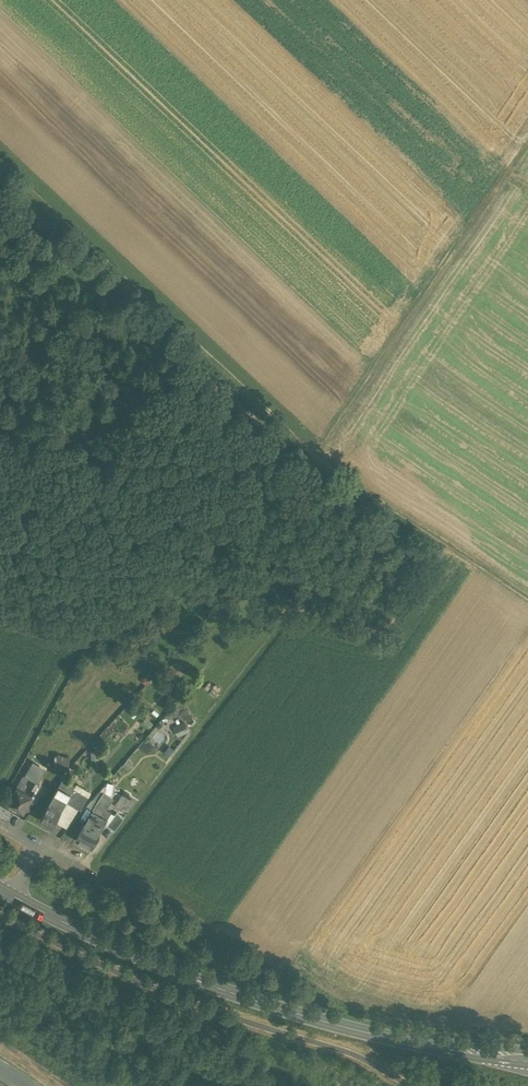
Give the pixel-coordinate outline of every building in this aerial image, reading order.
[(184,723),(174,729),(179,736),(189,730),(184,723)] [(63,755),(55,754),(55,765),(63,765),(63,755)] [(45,771),(31,763),(24,774),(29,777),(32,779),(38,782),(45,771)] [(24,774),(17,785),(23,789),(25,786),(24,785),(29,777),(24,774)] [(38,782),(32,779),(29,785),(35,789),(39,783),(38,782)] [(23,789),(17,785),(9,801),(24,809),(25,807),(30,799),(32,794),(23,789)] [(63,791),(57,788),(54,795),(59,798),(60,796),(63,791)] [(70,795),(63,791),(60,796),(67,800),(70,795)] [(104,792),(95,804),(92,809),(108,818),(111,812),(105,809),(113,798),(104,792)] [(129,798),(122,794),(115,805),(122,809),(129,798)] [(59,798),(54,795),(49,802),(55,805),(59,798)] [(55,805),(49,802),(40,818),(53,825),(62,809),(55,805)] [(108,818),(92,809),(85,824),(100,832),(108,818)] [(117,812),(107,825),(114,829),(124,817),(117,812)] [(100,832),(85,824),(76,839),(92,847),(100,832)]
